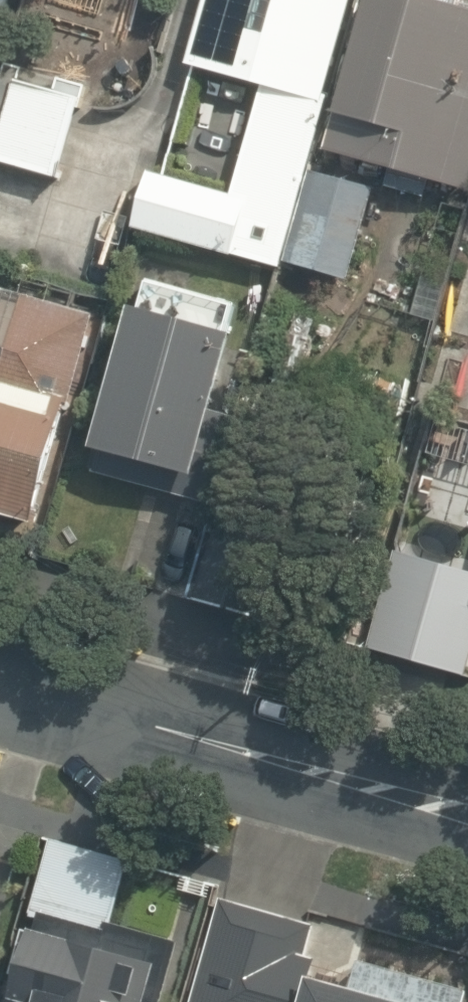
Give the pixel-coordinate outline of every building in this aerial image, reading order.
[(187,60),(263,81),(324,98),(351,0),(203,0),(187,60)] [(335,154),(397,171),(392,190),(434,201),(439,182),(467,190),(467,0),(384,0),(354,109),(348,107),(335,154)] [(0,93),(0,158),(66,177),(92,83),(63,75),(59,87),(25,77),(29,65),(10,60),(0,93)] [(305,163),(324,98),(263,81),(232,189),(149,166),(133,223),(278,262),(279,255),(305,163)] [(305,163),(279,255),(346,275),(373,182),(305,163)] [(37,518),(72,392),(65,390),(89,307),(68,301),(72,285),(0,265),(0,508),(37,518)] [(233,297),(143,272),(89,463),(212,497),(236,410),(217,404),(238,328),(225,324),(233,297)] [(185,591),(261,612),(288,518),(212,497),(185,591)] [(467,639),(467,603),(464,602),(467,588),(467,568),(386,544),(358,640),(459,670),(467,639)] [(176,939),(110,920),(128,856),(48,832),(17,940),(30,944),(16,992),(34,997),(33,1001),(158,1001),(176,939)] [(466,989),(359,959),(352,986),(315,975),(320,957),(307,953),(315,923),(220,897),(191,1001),(463,1001),(466,989)]
